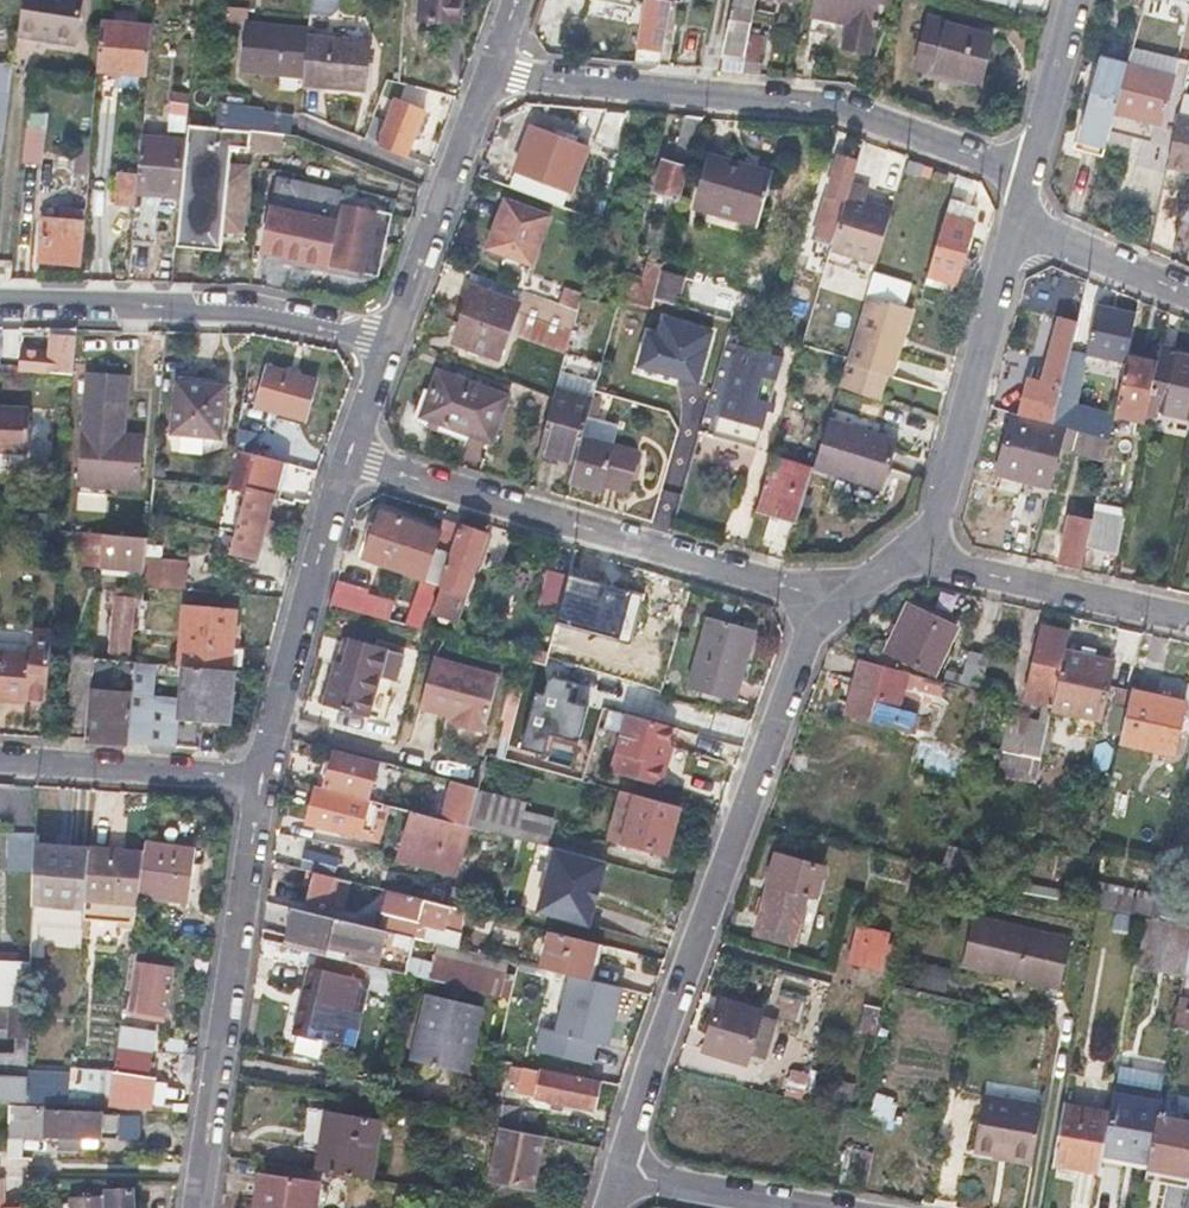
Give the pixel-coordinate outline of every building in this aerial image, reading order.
[(46,42),(76,45),(83,0),(23,0),(17,38),(46,42)] [(311,14),(337,18),(340,0),(313,0),(311,14)] [(437,22),(457,24),(459,0),(419,0),(418,20),(437,22)] [(646,48),(656,50),(666,1),(658,0),(645,0),(636,47),(646,48)] [(755,0),(733,0),(720,67),(741,71),(749,33),(755,0)] [(845,46),(843,54),(865,58),(877,0),(815,0),(809,31),(846,39),(845,46)] [(916,61),(947,70),(978,79),(991,35),(928,16),(916,61)] [(300,79),(304,38),(306,30),(240,23),(235,71),(300,79)] [(1131,51),(1141,53),(1150,55),(1156,27),(1139,23),(1131,51)] [(764,35),(749,33),(741,71),(741,73),(759,75),(762,62),(761,61),(764,35)] [(97,81),(122,83),(147,84),(152,38),(101,35),(97,81)] [(369,45),(304,38),(300,79),(300,85),(363,92),(369,45)] [(1081,139),(1079,139),(1076,138),(1074,147),(1104,155),(1115,112),(1128,64),(1104,58),(1081,139)] [(7,110),(13,65),(0,64),(0,154),(7,110)] [(1175,76),(1128,64),(1115,112),(1162,124),(1175,76)] [(174,92),(168,129),(186,132),(192,95),(174,92)] [(405,155),(414,132),(422,110),(394,99),(385,122),(371,118),(362,139),(405,155)] [(1188,177),(1188,103),(1181,102),(1168,174),(1188,177)] [(260,113),(219,109),(217,131),(258,133),(260,113)] [(689,116),(682,148),(693,151),(702,117),(689,116)] [(45,166),(44,118),(25,118),(26,166),(45,166)] [(176,245),(206,248),(217,131),(187,128),(186,140),(181,196),(176,245)] [(217,131),(206,248),(222,249),(225,229),(241,230),(247,169),(230,167),(232,148),(283,152),(285,135),(258,133),(217,131)] [(163,194),(181,196),(186,140),(141,135),(131,242),(157,245),(163,194)] [(554,189),(560,172),(565,156),(529,141),(516,174),(554,189)] [(77,172),(89,173),(91,142),(79,142),(77,172)] [(674,146),(671,155),(669,164),(661,163),(652,196),(668,200),(665,216),(675,219),(693,151),(682,148),(674,146)] [(826,263),(831,249),(849,184),(852,172),(856,160),(837,155),(807,258),(826,263)] [(773,171),(742,163),(711,156),(698,202),(759,219),(773,171)] [(134,180),(125,179),(116,178),(116,171),(109,171),(105,209),(132,211),(134,180)] [(849,184),(831,249),(877,262),(892,211),(863,203),(867,189),(849,184)] [(263,248),(320,262),(378,275),(393,215),(277,189),(263,248)] [(529,265),(539,241),(548,218),(506,201),(487,250),(529,265)] [(973,224),(973,223),(958,219),(962,204),(949,201),(927,275),(956,282),(969,238),(985,242),(989,228),(973,224)] [(70,210),(69,216),(69,221),(43,219),(39,260),(80,264),(85,212),(70,210)] [(650,309),(656,289),(661,268),(645,264),(640,283),(624,279),(618,300),(650,309)] [(479,275),(466,308),(454,341),(497,358),(507,333),(564,354),(576,312),(479,275)] [(890,377),(911,309),(866,297),(845,365),(890,377)] [(1136,314),(1115,309),(1094,304),(1089,328),(1130,338),(1136,314)] [(1027,375),(1017,413),(1054,423),(1077,322),(1058,316),(1040,379),(1027,375)] [(662,335),(649,333),(640,372),(707,385),(718,328),(666,318),(662,335)] [(75,327),(50,326),(49,333),(62,334),(75,334),(75,327)] [(75,334),(62,334),(49,333),(48,351),(18,349),(17,365),(17,370),(47,373),(47,368),(73,369),(75,334)] [(698,432),(727,440),(755,448),(781,359),(724,343),(698,432)] [(1158,363),(1149,407),(1176,413),(1188,415),(1188,356),(1160,350),(1158,363)] [(574,463),(588,411),(601,365),(564,354),(538,452),(574,463)] [(1149,407),(1158,363),(1127,357),(1116,407),(1147,413),(1149,407)] [(258,401),(281,408),(304,415),(315,379),(268,365),(258,401)] [(487,444),(497,420),(506,395),(439,369),(420,417),(487,444)] [(128,374),(87,372),(78,481),(138,485),(142,434),(123,433),(128,374)] [(202,381),(202,383),(202,384),(174,382),(171,429),(219,434),(224,383),(202,381)] [(1114,415),(1146,421),(1147,415),(1147,413),(1116,407),(1114,415)] [(1188,424),(1188,415),(1176,413),(1149,407),(1147,413),(1147,415),(1188,424)] [(27,452),(30,411),(0,409),(0,450),(27,452)] [(595,412),(588,411),(574,463),(569,481),(600,491),(602,484),(613,446),(588,439),(595,412)] [(1054,423),(1017,413),(1011,411),(996,472),(1049,486),(1064,425),(1054,423)] [(813,468),(848,479),(884,489),(898,439),(828,419),(813,468)] [(1110,437),(1094,433),(1078,429),(1074,450),(1105,458),(1110,437)] [(636,452),(613,446),(602,484),(625,491),(636,452)] [(273,495),(278,497),(288,461),(240,447),(229,483),(247,488),(273,495)] [(757,508),(777,514),(796,521),(813,468),(772,455),(757,508)] [(273,495),(247,488),(236,530),(230,550),(256,557),(273,495)] [(1093,516),(1088,545),(1119,551),(1126,514),(1095,507),(1093,516)] [(437,529),(409,519),(381,509),(363,559),(418,579),(437,529)] [(1082,569),(1088,545),(1093,516),(1076,512),(1073,529),(1067,528),(1060,564),(1082,569)] [(418,579),(414,590),(431,596),(457,524),(441,519),(437,529),(418,579)] [(483,535),(459,527),(428,611),(452,620),(472,565),(483,535)] [(146,556),(146,551),(147,536),(104,532),(102,563),(145,567),(146,556)] [(490,538),(483,535),(472,565),(479,568),(490,538)] [(575,548),(568,572),(560,596),(571,599),(618,612),(633,564),(575,548)] [(187,560),(146,556),(145,567),(143,583),(184,587),(187,560)] [(356,611),(358,603),(360,594),(352,592),(353,588),(333,583),(328,604),(356,611)] [(419,628),(425,612),(431,596),(414,590),(401,623),(419,628)] [(135,596),(125,596),(115,595),(111,647),(129,649),(135,596)] [(556,611),(567,614),(571,599),(560,596),(556,611)] [(936,667),(946,644),(956,620),(910,603),(891,649),(936,667)] [(180,663),(184,663),(229,667),(234,608),(185,604),(180,663)] [(542,662),(547,663),(553,665),(567,614),(556,611),(542,662)] [(701,619),(686,653),(672,688),(719,707),(748,638),(701,619)] [(25,697),(26,695),(46,696),(51,629),(32,627),(29,651),(0,648),(0,695),(25,697)] [(1028,699),(1053,705),(1065,651),(1069,634),(1044,627),(1028,699)] [(575,629),(560,655),(588,670),(602,645),(575,629)] [(348,637),(345,648),(342,659),(336,657),(325,701),(367,713),(385,647),(348,637)] [(399,650),(385,647),(367,713),(381,716),(399,650)] [(1065,651),(1053,705),(1052,709),(1102,720),(1116,663),(1065,651)] [(980,691),(985,674),(989,657),(970,652),(964,674),(960,686),(980,691)] [(90,689),(88,714),(85,741),(128,744),(137,659),(94,655),(90,689)] [(497,674),(431,657),(417,707),(452,716),(450,723),(482,731),(497,674)] [(536,710),(547,663),(542,662),(526,657),(514,705),(536,710)] [(864,658),(857,683),(851,709),(915,727),(928,676),(864,658)] [(137,659),(128,744),(135,744),(176,746),(179,713),(181,695),(152,693),(154,660),(137,659)] [(229,667),(184,663),(181,695),(179,713),(229,719),(235,668),(229,667)] [(945,669),(943,680),(960,686),(964,674),(945,669)] [(71,713),(88,714),(90,689),(73,688),(71,713)] [(1120,742),(1147,748),(1174,755),(1185,705),(1132,692),(1120,742)] [(509,728),(514,706),(498,702),(493,723),(509,728)] [(998,746),(1003,747),(1042,753),(1050,718),(1004,711),(998,746)] [(628,713),(623,733),(618,752),(622,753),(662,763),(667,744),(673,724),(628,713)] [(674,746),(667,744),(662,763),(622,753),(616,771),(663,784),(674,746)] [(1042,753),(1003,747),(999,771),(1037,776),(1042,753)] [(323,789),(367,800),(376,761),(332,750),(323,789)] [(441,778),(430,816),(462,824),(463,825),(465,825),(475,787),(441,778)] [(607,786),(601,810),(595,834),(667,854),(681,806),(607,786)] [(369,801),(367,800),(323,789),(315,825),(372,840),(374,829),(363,826),(369,801)] [(554,812),(491,796),(482,829),(546,846),(554,812)] [(462,824),(430,816),(412,812),(399,859),(436,869),(442,842),(457,845),(462,824)] [(10,869),(35,870),(36,843),(36,832),(11,832),(10,869)] [(144,853),(138,892),(187,899),(195,849),(145,842),(144,853)] [(1014,886),(1017,872),(1020,859),(951,842),(943,868),(1014,886)] [(84,905),(85,895),(89,848),(36,843),(35,870),(34,886),(34,902),(84,905)] [(537,908),(594,924),(612,859),(555,844),(537,908)] [(138,900),(138,892),(144,853),(89,848),(85,895),(138,900)] [(795,941),(801,915),(807,890),(818,892),(824,864),(779,853),(760,933),(795,941)] [(312,872),(309,886),(305,900),(324,904),(331,876),(312,872)] [(409,896),(399,934),(412,937),(458,948),(467,910),(409,896)] [(412,937),(399,934),(296,909),(286,948),(404,976),(412,937)] [(1062,987),(1068,964),(1075,941),(979,916),(967,962),(1062,987)] [(1188,974),(1188,973),(1188,925),(1148,917),(1139,964),(1188,974)] [(882,965),(886,948),(890,931),(863,925),(855,960),(882,965)] [(540,968),(562,973),(585,979),(594,942),(549,931),(540,968)] [(11,1003),(30,1004),(32,942),(16,942),(11,932),(1,932),(1,941),(0,941),(0,1003),(11,1003)] [(492,995),(502,965),(441,945),(431,974),(492,995)] [(149,965),(136,963),(130,1008),(167,1012),(173,970),(149,966),(149,965)] [(312,971),(305,1004),(298,1036),(348,1047),(364,983),(312,971)] [(428,995),(419,1028),(411,1061),(460,1073),(477,1008),(428,995)] [(1188,1027),(1188,997),(1181,995),(1174,1024),(1188,1027)] [(765,1009),(744,1004),(724,998),(708,1050),(749,1063),(765,1009)] [(866,1002),(861,1031),(877,1034),(883,1005),(866,1002)] [(30,1004),(11,1003),(11,1032),(17,1033),(16,1051),(0,1050),(0,1096),(25,1098),(30,1004)] [(600,1041),(597,1066),(611,1067),(614,1042),(600,1041)] [(45,1052),(41,1100),(63,1102),(67,1054),(45,1052)] [(151,1059),(125,1056),(123,1075),(124,1075),(149,1077),(151,1059)] [(1163,1087),(1165,1069),(1121,1064),(1119,1081),(1163,1087)] [(72,1066),(71,1094),(101,1095),(102,1067),(72,1066)] [(542,1074),(540,1086),(537,1098),(595,1108),(600,1085),(542,1074)] [(149,1077),(124,1075),(120,1101),(148,1104),(152,1077),(149,1077)] [(1036,1158),(1041,1132),(1045,1107),(986,1096),(975,1151),(996,1155),(997,1152),(1036,1158)] [(116,1137),(117,1113),(47,1109),(47,1105),(10,1103),(9,1132),(45,1134),(45,1131),(58,1132),(58,1145),(82,1147),(83,1134),(116,1137)] [(1077,1159),(1090,1161),(1102,1162),(1111,1114),(1065,1106),(1053,1165),(1076,1168),(1077,1159)] [(137,1138),(142,1118),(124,1113),(118,1133),(137,1138)] [(378,1123),(355,1119),(331,1115),(324,1153),(318,1152),(314,1171),(369,1180),(378,1123)] [(1159,1115),(1147,1170),(1188,1176),(1188,1121),(1159,1115)] [(501,1129),(496,1154),(492,1179),(535,1189),(545,1137),(501,1129)] [(996,1159),(1035,1165),(1036,1158),(997,1152),(996,1155),(996,1159)] [(1077,1159),(1076,1168),(1100,1174),(1102,1162),(1090,1161),(1077,1159)] [(1147,1170),(1145,1181),(1188,1187),(1188,1176),(1147,1170)] [(254,1199),(253,1207),(313,1207),(316,1184),(257,1175),(254,1199)] [(133,1187),(108,1189),(108,1196),(71,1198),(71,1207),(134,1207),(133,1187)]
